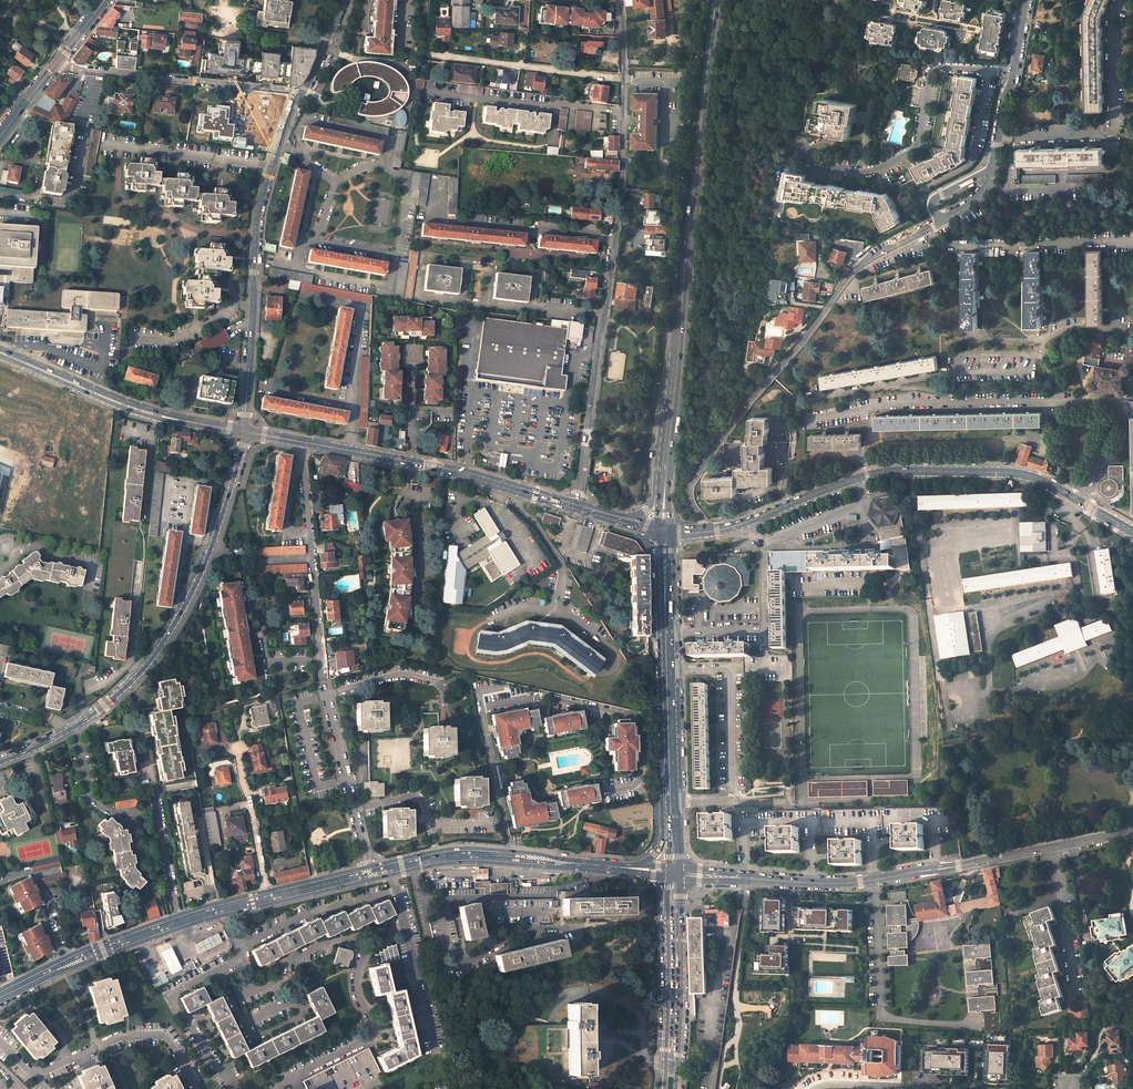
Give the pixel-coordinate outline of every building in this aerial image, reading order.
[(262,10),(257,10),(255,24),(266,25),(266,23),(287,26),(290,0),(289,0),(264,0),(262,10)] [(369,6),(368,16),(368,22),(368,27),(368,32),(372,33),(372,36),(365,35),(363,51),(387,53),(389,32),(392,0),(371,0),(369,6)] [(451,25),(474,26),(475,13),(469,13),(469,0),(451,0),(451,5),(452,5),(451,25)] [(651,6),(653,18),(656,18),(664,17),(664,12),(672,11),(671,0),(624,0),(625,6),(637,5),(637,8),(651,6)] [(901,4),(908,5),(907,6),(919,9),(919,7),(923,8),(925,1),(922,0),(902,0),(901,4)] [(961,20),(962,15),(965,16),(966,11),(965,11),(966,5),(965,3),(958,1),(958,0),(957,0),(953,0),(951,0),(945,0),(944,1),(943,7),(942,7),(941,12),(945,12),(944,17),(961,20)] [(1087,112),(1102,111),(1102,103),(1104,102),(1104,93),(1102,93),(1102,80),(1104,80),(1103,71),(1102,71),(1101,58),(1103,58),(1103,49),(1101,49),(1101,36),(1103,36),(1102,27),(1101,27),(1100,18),(1102,14),(1104,15),(1107,6),(1106,6),(1108,0),(1091,0),(1086,12),(1085,19),(1085,41),(1086,63),(1086,85),(1087,112)] [(98,25),(111,27),(114,19),(125,5),(114,4),(98,25)] [(608,17),(609,12),(602,11),(602,9),(592,8),(592,11),(582,11),(582,7),(569,7),(569,11),(565,11),(566,6),(553,6),(553,4),(545,4),(545,7),(540,7),(539,21),(546,21),(565,22),(565,19),(569,19),(568,25),(580,26),(581,24),(597,25),(598,19),(604,19),(608,19),(608,17)] [(496,8),(495,22),(517,24),(518,7),(509,7),(509,9),(496,8)] [(992,10),(987,9),(987,11),(985,11),(984,18),(985,19),(983,34),(982,42),(980,42),(979,48),(980,49),(980,53),(984,53),(984,55),(993,56),(993,55),(997,56),(999,54),(1006,13),(1004,12),(1000,11),(1001,10),(993,9),(992,10)] [(180,11),(178,20),(189,21),(190,12),(180,11)] [(190,12),(189,21),(201,22),(202,13),(190,12)] [(656,18),(656,20),(651,20),(651,37),(666,37),(666,22),(673,22),(673,16),(664,17),(656,18)] [(870,18),(867,33),(869,33),(869,38),(878,40),(878,41),(889,43),(889,42),(892,43),(893,39),(895,40),(896,36),(892,35),(893,33),(896,34),(897,31),(896,31),(896,27),(895,25),(891,24),(891,25),(887,25),(888,23),(884,23),(884,21),(870,18)] [(433,30),(433,35),(444,36),(444,34),(449,34),(449,20),(435,20),(435,30),(433,30)] [(92,33),(116,35),(117,27),(111,27),(98,25),(92,33)] [(945,31),(925,27),(923,28),(923,31),(920,30),(919,37),(920,37),(919,42),(924,43),(924,46),(927,46),(926,49),(936,51),(937,48),(940,49),(941,46),(946,47),(947,41),(948,41),(949,35),(946,35),(947,32),(945,31)] [(177,45),(176,55),(188,56),(189,47),(193,48),(194,39),(189,38),(190,32),(182,30),(180,45),(177,45)] [(499,45),(499,44),(511,45),(513,33),(500,32),(500,36),(490,36),(490,45),(499,45)] [(150,47),(163,49),(164,35),(149,33),(149,35),(147,46),(150,47)] [(141,46),(147,47),(147,46),(149,35),(142,35),(142,36),(137,35),(136,45),(141,46)] [(580,42),(579,49),(585,49),(585,52),(601,52),(601,41),(601,36),(592,35),(592,40),(586,40),(585,42),(580,42)] [(90,50),(94,45),(91,43),(93,41),(89,37),(83,44),(90,50)] [(238,40),(220,38),(220,42),(221,42),(219,54),(216,54),(208,53),(207,59),(201,59),(200,71),(206,71),(206,69),(215,69),(215,72),(236,74),(237,72),(243,72),(243,74),(248,75),(248,72),(249,58),(249,57),(245,57),(235,56),(236,53),(236,49),(237,49),(238,40)] [(118,67),(132,68),(132,66),(134,67),(137,41),(130,41),(129,48),(125,48),(123,48),(124,40),(116,40),(116,52),(116,65),(118,65),(118,67)] [(32,54),(15,42),(12,46),(13,48),(18,51),(14,56),(25,65),(28,60),(29,61),(32,57),(31,56),(32,54)] [(90,50),(83,44),(70,61),(73,62),(84,63),(84,60),(91,50),(90,50)] [(260,59),(249,58),(248,72),(256,73),(255,76),(274,78),(285,79),(287,81),(287,82),(287,86),(297,86),(305,73),(303,72),(306,67),(307,68),(312,55),(310,55),(311,48),(294,46),(292,62),(289,62),(276,61),(277,53),(264,52),(263,59),(260,59)] [(1034,54),(1032,70),(1042,72),(1045,56),(1034,54)] [(331,83),(330,87),(331,94),(349,90),(350,86),(351,83),(353,81),(355,79),(358,78),(362,77),(366,77),(370,77),(374,78),(377,79),(380,80),(382,82),(384,83),(386,85),(387,87),(388,90),(388,92),(386,95),(385,97),(382,99),(379,101),(375,102),(369,102),(362,101),(356,98),(354,102),(348,111),(358,115),(366,116),(374,116),(382,116),(387,114),(391,113),(395,110),(398,108),(401,106),(403,102),(406,98),(407,94),(407,91),(407,88),(405,84),(404,80),(402,77),(398,74),(395,71),(390,68),(385,66),(379,64),(372,63),(364,62),(357,63),(350,65),(344,67),(339,71),(335,74),(333,78),(331,83)] [(14,64),(7,73),(16,80),(23,70),(14,64)] [(900,68),(899,78),(915,81),(916,77),(917,77),(918,71),(916,71),(917,66),(903,64),(902,68),(900,68)] [(451,68),(449,80),(474,83),(476,71),(451,68)] [(496,83),(514,85),(516,71),(501,69),(500,76),(497,75),(496,83)] [(545,95),(547,86),(543,85),(544,78),(535,77),(535,73),(527,71),(526,78),(527,78),(526,86),(533,87),(533,88),(542,89),(541,95),(545,95)] [(55,105),(57,102),(55,101),(69,82),(60,75),(29,114),(47,121),(53,123),(55,123),(65,124),(77,101),(68,96),(62,108),(55,105)] [(918,177),(921,183),(926,181),(926,182),(942,174),(942,173),(945,171),(946,173),(956,167),(956,168),(962,166),(961,164),(967,162),(965,158),(967,148),(965,148),(968,135),(969,135),(972,118),(970,118),(973,105),(974,105),(977,88),(976,87),(978,78),(962,76),(962,78),(961,85),(959,84),(955,106),(957,106),(955,115),(954,115),(950,136),(952,136),(950,146),(948,145),(948,151),(938,156),(938,157),(935,159),(930,161),(930,160),(914,168),(918,177)] [(422,95),(424,79),(416,78),(414,94),(422,95)] [(458,92),(482,95),(483,87),(459,84),(458,92)] [(605,104),(607,88),(593,86),(593,85),(591,84),(588,102),(605,104)] [(114,93),(112,110),(130,112),(131,105),(132,103),(133,101),(131,99),(132,92),(131,92),(131,91),(128,90),(127,91),(127,92),(126,92),(125,94),(120,94),(114,93)] [(247,100),(265,103),(269,95),(248,93),(247,100)] [(656,93),(633,93),(633,102),(656,103),(656,93)] [(265,103),(260,110),(272,116),(278,104),(281,96),(269,95),(265,103)] [(153,96),(152,111),(159,112),(159,108),(166,109),(166,113),(172,114),(174,99),(168,98),(164,97),(153,96)] [(858,105),(822,99),(820,108),(818,108),(817,116),(815,116),(813,128),(817,129),(817,127),(838,131),(837,136),(850,138),(852,123),(854,124),(858,105)] [(656,123),(656,119),(656,103),(633,102),(632,115),(634,117),(637,117),(636,124),(634,124),(632,126),(632,131),(656,132),(656,123)] [(446,128),(454,129),(454,127),(456,128),(462,129),(464,114),(451,112),(451,114),(447,113),(447,108),(443,107),(444,105),(432,103),(431,112),(429,111),(428,120),(430,120),(428,132),(442,134),(442,133),(443,130),(446,128)] [(526,113),(506,110),(505,114),(502,113),(502,112),(501,109),(499,109),(498,110),(494,110),(494,109),(485,107),(483,121),(488,121),(488,125),(494,125),(494,127),(499,127),(500,126),(510,127),(510,125),(517,126),(517,128),(528,129),(528,131),(534,131),(534,130),(544,131),(544,130),(548,130),(549,116),(538,114),(537,118),(534,117),(534,116),(533,114),(531,114),(530,115),(526,114),(526,113)] [(565,131),(568,110),(561,108),(558,130),(565,131)] [(590,135),(592,113),(578,111),(575,132),(590,135)] [(194,116),(190,115),(187,138),(191,138),(192,127),(198,128),(200,115),(194,114),(194,116)] [(389,128),(328,115),(327,122),(387,135),(389,128)] [(208,121),(207,128),(232,131),(234,121),(207,117),(207,121),(208,121)] [(55,123),(55,126),(54,126),(51,142),(52,142),(51,148),(50,153),(49,152),(48,163),(49,163),(48,165),(48,168),(65,171),(66,168),(69,148),(70,138),(71,138),(73,129),(72,129),(72,125),(55,123)] [(305,127),(302,139),(377,155),(380,143),(305,127)] [(93,128),(83,174),(92,176),(102,130),(93,128)] [(406,131),(398,129),(391,166),(400,168),(406,131)] [(632,149),(655,149),(656,141),(656,132),(632,131),(632,149)] [(617,138),(607,138),(607,151),(617,151),(617,138)] [(1103,148),(1103,156),(1114,155),(1120,155),(1120,141),(1117,141),(1103,142),(1103,148)] [(1019,150),(1019,165),(1046,165),(1046,166),(1072,165),(1072,164),(1103,164),(1103,156),(1103,148),(1090,148),(1090,146),(1085,146),(1085,148),(1063,149),(1063,147),(1058,147),(1058,149),(1037,149),(1037,148),(1032,148),(1032,149),(1019,150)] [(560,148),(548,147),(547,154),(559,155),(560,148)] [(289,156),(285,155),(284,158),(282,157),(280,163),(287,164),(289,156)] [(127,165),(126,177),(132,177),(131,181),(133,183),(133,187),(134,189),(134,191),(145,192),(146,185),(161,186),(161,193),(167,194),(167,196),(169,199),(168,202),(170,204),(170,207),(181,207),(181,200),(197,201),(197,209),(203,209),(203,211),(205,214),(205,218),(207,220),(206,222),(217,223),(217,216),(230,217),(231,205),(225,204),(225,202),(223,200),(223,197),(221,193),(221,191),(211,190),(211,197),(196,195),(196,188),(189,188),(189,186),(187,184),(187,181),(185,177),(185,175),(175,174),(175,181),(159,179),(160,173),(152,173),(153,171),(151,169),(151,165),(149,162),(149,160),(139,159),(139,166),(127,165)] [(617,161),(580,159),(579,162),(585,162),(584,169),(617,171),(617,161)] [(2,169),(0,182),(6,184),(7,180),(18,182),(21,167),(9,165),(8,171),(2,169)] [(44,192),(60,195),(61,189),(63,189),(66,173),(65,173),(65,171),(48,168),(48,170),(46,169),(43,185),(45,186),(44,192)] [(295,170),(279,246),(291,249),(307,173),(295,170)] [(421,172),(412,171),(410,189),(418,190),(421,172)] [(787,171),(782,197),(787,198),(788,197),(805,200),(805,198),(816,200),(816,199),(825,200),(825,202),(841,205),(842,203),(851,205),(851,206),(868,209),(868,208),(877,209),(880,214),(878,215),(885,230),(900,222),(898,218),(900,218),(895,208),(896,207),(891,197),(889,197),(887,193),(887,192),(884,194),(858,189),(858,191),(845,188),(845,187),(828,184),(827,185),(815,183),(815,182),(804,180),(805,174),(787,171)] [(424,209),(429,174),(421,172),(418,190),(415,208),(424,209)] [(1066,175),(1067,183),(1076,183),(1103,182),(1103,174),(1066,175)] [(1019,176),(1019,184),(1058,184),(1058,176),(1019,176)] [(449,177),(448,215),(456,215),(456,212),(457,178),(449,177)] [(655,195),(655,193),(647,193),(646,207),(654,207),(655,195)] [(600,221),(601,210),(577,208),(576,219),(600,221)] [(646,223),(661,223),(662,214),(659,214),(659,210),(649,210),(649,216),(646,216),(646,219),(645,219),(645,220),(644,221),(644,222),(645,222),(646,223)] [(422,225),(420,237),(523,247),(524,234),(422,225)] [(33,260),(35,229),(0,226),(0,258),(33,260)] [(646,226),(646,234),(648,234),(648,238),(645,238),(645,246),(647,246),(647,251),(665,251),(665,235),(666,235),(666,227),(646,226)] [(539,236),(537,248),(595,253),(596,241),(539,236)] [(204,274),(204,277),(206,277),(215,277),(215,270),(228,271),(229,258),(222,258),(222,256),(220,252),(220,247),(220,244),(218,244),(218,237),(209,237),(208,251),(195,250),(194,262),(201,262),(200,265),(203,268),(202,271),(204,274)] [(842,238),(841,244),(848,245),(848,247),(863,249),(864,242),(842,238)] [(804,253),(804,261),(816,261),(815,242),(800,242),(801,253),(804,253)] [(835,249),(831,259),(843,263),(846,253),(835,249)] [(310,250),(308,262),(384,276),(386,264),(310,250)] [(411,302),(418,252),(409,251),(409,254),(408,263),(402,300),(411,302)] [(1101,251),(1088,251),(1088,260),(1088,275),(1102,275),(1101,251)] [(1039,252),(1026,252),(1026,261),(1027,276),(1040,276),(1039,252)] [(976,253),(963,254),(963,277),(977,277),(976,253)] [(9,282),(32,283),(33,260),(0,258),(0,304),(3,304),(3,298),(5,298),(5,297),(8,297),(9,282)] [(426,266),(423,291),(457,295),(460,270),(426,266)] [(842,278),(849,268),(844,266),(838,276),(842,278)] [(311,284),(313,276),(268,268),(267,276),(289,280),(301,282),(311,284)] [(919,273),(909,275),(913,288),(935,282),(931,269),(922,272),(922,271),(918,272),(919,273)] [(550,285),(551,274),(544,273),(543,284),(550,285)] [(496,274),(493,299),(527,303),(529,278),(496,274)] [(897,279),(888,281),(891,294),(913,288),(909,275),(900,278),(900,276),(896,277),(897,279)] [(1102,275),(1088,275),(1089,298),(1102,298),(1102,275)] [(206,278),(206,277),(204,277),(197,276),(196,283),(184,282),(183,294),(189,295),(188,297),(190,299),(190,303),(192,306),(192,308),(203,309),(203,302),(216,303),(217,290),(210,290),(210,288),(208,285),(209,282),(206,278)] [(1040,276),(1027,276),(1027,300),(1040,299),(1040,288),(1040,276)] [(977,277),(963,277),(964,301),(977,301),(977,289),(977,277)] [(595,279),(585,278),(584,288),(594,289),(595,279)] [(784,300),(787,281),(772,279),(770,298),(784,300)] [(875,284),(863,287),(867,300),(891,294),(888,281),(879,283),(878,282),(875,283),(875,284)] [(298,291),(371,303),(372,295),(311,284),(301,282),(298,291)] [(634,311),(638,285),(620,282),(617,299),(614,298),(614,301),(616,301),(615,309),(634,312),(634,311)] [(804,282),(801,299),(813,301),(814,292),(816,292),(818,284),(804,282)] [(593,299),(594,289),(584,288),(583,300),(593,301),(602,302),(603,299),(593,299)] [(70,308),(85,308),(117,310),(118,294),(63,290),(62,307),(70,308)] [(268,298),(266,321),(278,322),(280,298),(268,298)] [(1102,298),(1089,298),(1090,324),(1103,324),(1102,298)] [(1040,299),(1027,300),(1028,326),(1041,325),(1041,311),(1040,299)] [(977,301),(964,301),(964,327),(978,327),(977,312),(977,301)] [(652,302),(647,302),(645,308),(639,307),(638,312),(650,313),(652,302)] [(775,317),(781,325),(786,325),(786,328),(790,328),(792,326),(793,325),(793,321),(802,323),(804,309),(788,307),(787,314),(775,312),(775,317)] [(84,339),(85,308),(70,308),(69,314),(7,310),(7,316),(4,315),(3,322),(6,323),(6,327),(16,327),(16,332),(16,334),(42,336),(84,339)] [(339,308),(324,388),(335,390),(350,311),(339,308)] [(410,334),(416,334),(416,336),(430,337),(430,332),(432,332),(432,323),(431,323),(431,319),(419,318),(419,320),(407,319),(407,318),(393,317),(393,331),(394,331),(394,336),(410,336),(410,334)] [(560,321),(551,320),(551,327),(484,318),(476,380),(564,390),(566,377),(560,376),(567,326),(560,325),(560,321)] [(223,329),(199,342),(204,353),(214,348),(229,340),(223,329)] [(784,340),(766,337),(765,343),(767,344),(766,347),(775,348),(774,356),(773,357),(775,357),(776,349),(783,350),(784,340)] [(1103,341),(1087,338),(1085,355),(1100,358),(1102,350),(1103,341)] [(754,363),(757,342),(748,341),(745,362),(754,363)] [(765,343),(757,342),(754,363),(766,365),(767,356),(773,357),(774,356),(775,348),(766,347),(767,344),(765,343)] [(398,397),(399,381),(397,380),(397,376),(399,376),(399,372),(396,372),(396,368),(395,368),(395,363),(396,364),(397,347),(392,347),(392,343),(383,343),(383,351),(381,351),(380,363),(382,363),(382,367),(380,367),(380,371),(383,371),(383,375),(384,376),(384,380),(383,380),(382,396),(386,397),(386,399),(394,399),(394,397),(398,397)] [(1099,366),(1096,366),(1096,367),(1094,381),(1094,382),(1091,382),(1089,384),(1089,387),(1090,389),(1093,390),(1096,388),(1118,391),(1118,393),(1119,395),(1120,395),(1121,396),(1122,396),(1123,396),(1124,394),(1125,393),(1125,391),(1124,390),(1123,389),(1122,388),(1124,374),(1125,374),(1127,374),(1128,373),(1130,372),(1130,371),(1130,369),(1130,368),(1129,367),(1132,367),(1132,347),(1127,346),(1125,362),(1125,366),(1124,366),(1123,367),(1122,367),(1122,369),(1121,370),(1122,371),(1099,366)] [(445,367),(445,351),(441,351),(441,348),(431,348),(431,350),(428,350),(428,366),(430,366),(430,371),(428,370),(428,375),(425,375),(425,379),(427,379),(427,384),(425,383),(425,397),(427,397),(427,404),(436,404),(436,400),(441,400),(441,384),(440,384),(440,379),(441,379),(441,375),(444,375),(444,371),(443,371),(443,367),(445,367)] [(1100,358),(1085,355),(1084,360),(1084,364),(1096,367),(1096,366),(1099,366),(1100,362),(1100,358)] [(920,359),(911,360),(914,374),(938,369),(938,368),(936,356),(924,358),(924,357),(920,357),(920,359)] [(369,357),(361,357),(359,428),(366,429),(367,421),(368,385),(369,371),(369,357)] [(898,362),(889,364),(891,377),(914,374),(911,360),(902,362),(902,361),(898,361),(898,362)] [(876,366),(867,368),(869,381),(891,377),(889,364),(880,366),(880,364),(876,365),(876,366)] [(143,372),(128,368),(125,380),(139,384),(143,372)] [(854,370),(845,372),(847,385),(869,381),(867,368),(858,370),(857,368),(854,369),(854,370)] [(139,384),(154,388),(158,377),(143,372),(139,384)] [(832,374),(820,376),(822,389),(847,385),(845,372),(835,373),(835,372),(831,373),(832,374)] [(199,377),(196,399),(204,400),(227,405),(231,383),(219,381),(208,379),(199,377)] [(262,398),(260,409),(344,425),(346,413),(262,398)] [(1016,413),(969,414),(970,427),(1016,426),(1016,413)] [(1042,413),(1016,413),(1016,426),(1042,426),(1042,413)] [(969,414),(923,415),(923,428),(970,427),(969,414)] [(923,415),(876,416),(876,429),(923,428),(923,415)] [(380,424),(391,426),(392,418),(382,416),(380,424)] [(767,417),(752,418),(752,432),(751,432),(751,443),(763,442),(768,442),(768,432),(769,432),(769,418),(769,417),(767,417)] [(375,446),(378,429),(369,428),(369,429),(366,445),(375,446)] [(180,454),(181,440),(188,440),(188,444),(196,445),(197,443),(199,433),(189,431),(173,430),(170,454),(180,454)] [(823,434),(811,435),(811,448),(836,448),(836,434),(827,434),(827,433),(823,433),(823,434)] [(846,434),(836,434),(836,448),(861,447),(861,434),(849,434),(849,433),(846,433),(846,434)] [(436,435),(433,449),(444,451),(447,437),(436,435)] [(751,443),(747,442),(747,468),(765,467),(765,453),(763,453),(763,442),(751,443)] [(1032,447),(1024,444),(1021,452),(1018,463),(1025,466),(1026,465),(1029,456),(1032,447)] [(136,448),(130,447),(127,480),(126,480),(125,486),(142,487),(146,451),(136,450),(136,448)] [(507,454),(500,453),(498,467),(505,468),(507,454)] [(290,457),(278,455),(266,530),(279,532),(290,457)] [(324,456),(321,473),(342,477),(345,459),(324,456)] [(1041,460),(1029,456),(1026,465),(1038,469),(1043,471),(1046,461),(1045,461),(1041,460)] [(54,459),(44,457),(42,465),(52,467),(54,459)] [(1055,461),(1047,458),(1046,461),(1043,471),(1050,474),(1055,461)] [(170,464),(156,463),(155,472),(164,473),(169,474),(170,464)] [(1101,491),(1104,495),(1110,497),(1110,496),(1115,495),(1118,490),(1124,490),(1123,466),(1109,466),(1109,476),(1109,478),(1106,479),(1104,480),(1100,485),(1101,491)] [(747,468),(737,468),(737,476),(737,485),(752,485),(752,484),(772,484),(772,467),(765,467),(747,468)] [(155,472),(148,536),(157,537),(164,473),(155,472)] [(722,478),(708,478),(708,495),(722,495),(722,494),(737,494),(737,485),(737,476),(722,477),(722,478)] [(359,491),(359,484),(347,482),(346,488),(350,489),(358,491),(359,491)] [(123,520),(123,522),(129,522),(129,521),(139,521),(142,487),(125,486),(125,489),(126,490),(124,509),(123,520)] [(208,488),(196,487),(189,534),(201,536),(208,488)] [(1028,494),(919,498),(920,510),(928,510),(1023,507),(1028,507),(1028,494)] [(902,509),(892,497),(882,499),(882,503),(877,504),(872,516),(874,518),(873,519),(873,520),(873,521),(878,526),(882,525),(881,541),(894,539),(894,557),(895,557),(895,569),(911,569),(908,555),(909,555),(901,512),(902,509)] [(343,520),(341,505),(330,507),(331,516),(324,516),(325,521),(321,522),(322,531),(337,530),(336,521),(343,520)] [(483,508),(473,515),(486,536),(456,555),(459,560),(458,561),(452,552),(455,550),(453,548),(452,546),(451,546),(450,546),(449,547),(448,548),(448,549),(448,550),(451,555),(446,558),(442,602),(453,603),(453,600),(455,600),(455,604),(459,604),(460,604),(461,602),(461,601),(460,600),(458,599),(458,598),(462,598),(464,573),(465,572),(462,567),(463,566),(466,571),(478,564),(479,565),(483,563),(482,562),(485,560),(488,565),(484,567),(493,582),(503,575),(504,577),(520,566),(504,541),(505,540),(506,536),(505,534),(501,533),(499,534),(483,508)] [(542,522),(557,527),(559,519),(544,514),(542,522)] [(399,524),(399,521),(381,522),(382,535),(385,534),(385,540),(388,539),(391,539),(393,553),(392,561),(390,561),(389,581),(392,581),(392,591),(391,598),(388,597),(385,617),(388,618),(386,629),(389,630),(399,631),(399,630),(403,630),(405,615),(409,616),(410,605),(406,604),(406,600),(408,601),(409,594),(409,576),(413,576),(411,565),(408,565),(408,561),(409,561),(409,552),(406,523),(399,524)] [(1024,523),(1020,523),(1021,552),(1046,551),(1046,523),(1024,523)] [(577,524),(569,548),(585,553),(592,529),(577,524)] [(180,533),(167,531),(166,538),(156,606),(169,608),(180,533)] [(601,534),(598,544),(631,555),(631,563),(632,636),(646,636),(646,622),(647,622),(647,619),(647,617),(646,617),(646,597),(647,597),(647,594),(647,591),(646,592),(645,572),(647,572),(647,569),(647,566),(645,566),(645,556),(643,556),(643,553),(634,542),(602,531),(601,534)] [(319,554),(321,568),(336,566),(335,553),(333,542),(324,543),(325,554),(319,554)] [(255,557),(305,554),(305,546),(277,547),(253,548),(255,557)] [(867,570),(895,569),(895,557),(894,557),(881,557),(881,549),(866,550),(865,550),(861,550),(862,570),(867,570)] [(15,568),(12,570),(21,584),(27,580),(32,577),(33,579),(38,580),(43,581),(45,578),(49,579),(53,562),(50,562),(48,563),(40,561),(39,558),(39,555),(37,551),(34,550),(30,553),(30,555),(22,559),(24,562),(19,565),(17,564),(15,565),(15,568)] [(841,550),(813,551),(814,571),(842,570),(841,550)] [(861,550),(841,550),(842,570),(862,570),(861,550)] [(786,551),(768,552),(769,566),(771,566),(772,572),(785,572),(785,573),(790,573),(814,572),(814,571),(813,551),(786,551)] [(1103,552),(1097,553),(1104,594),(1117,592),(1110,551),(1103,552)] [(742,559),(728,559),(727,560),(726,560),(725,559),(724,559),(724,557),(720,557),(720,558),(719,559),(719,563),(720,563),(717,566),(712,565),(708,562),(702,562),(707,569),(709,573),(706,581),(713,598),(731,601),(732,598),(742,584),(748,585),(750,573),(745,570),(746,569),(742,559)] [(701,560),(684,561),(684,589),(691,589),(691,593),(700,593),(700,592),(700,585),(694,585),(694,575),(703,575),(707,569),(702,562),(701,560)] [(56,563),(53,562),(49,579),(49,581),(58,583),(59,580),(66,582),(68,585),(71,586),(76,587),(78,585),(81,585),(85,570),(81,569),(80,567),(77,566),(76,567),(72,566),(71,565),(66,563),(65,565),(61,564),(60,562),(58,561),(56,563)] [(306,563),(256,566),(258,574),(264,574),(284,573),(296,572),(301,572),(307,572),(306,563)] [(1018,572),(964,580),(966,593),(1073,576),(1071,564),(1018,572)] [(21,584),(12,570),(9,571),(9,573),(5,576),(3,576),(0,577),(0,579),(0,597),(6,593),(7,594),(10,594),(14,592),(17,590),(18,587),(21,585),(21,584)] [(285,586),(297,586),(297,591),(303,590),(302,575),(296,576),(296,572),(284,573),(285,586)] [(785,572),(772,572),(772,582),(769,582),(769,587),(772,587),(772,597),(785,596),(785,573),(785,572)] [(232,682),(255,679),(253,666),(252,666),(246,632),(248,632),(245,615),(244,615),(241,595),(242,595),(240,582),(222,585),(220,585),(221,590),(218,591),(221,608),(223,608),(224,618),(226,628),(224,628),(226,640),(228,640),(229,649),(230,659),(227,660),(230,677),(232,677),(232,682)] [(1061,605),(1068,601),(1066,595),(1058,599),(1061,605)] [(291,601),(289,601),(291,614),(304,613),(302,600),(301,600),(300,596),(290,597),(291,601)] [(785,596),(772,597),(772,607),(769,607),(769,611),(772,611),(773,621),(786,621),(785,596)] [(109,634),(112,634),(127,636),(131,601),(121,600),(121,598),(115,597),(114,599),(113,610),(111,630),(109,630),(109,634)] [(326,601),(328,621),(341,620),(339,600),(326,601)] [(964,612),(936,617),(942,659),(971,655),(970,653),(964,614),(964,612)] [(977,612),(964,614),(970,653),(982,651),(977,612)] [(1077,618),(1055,626),(1060,637),(1013,656),(1017,667),(1064,649),(1066,654),(1087,645),(1085,641),(1112,631),(1107,619),(1081,629),(1077,618)] [(786,621),(773,621),(773,631),(770,631),(770,636),(773,636),(773,649),(786,648),(786,621)] [(308,623),(298,624),(299,635),(294,636),(294,644),(305,644),(305,636),(309,636),(308,623)] [(529,643),(554,647),(596,675),(606,661),(560,630),(527,626),(498,635),(478,633),(476,650),(493,652),(504,651),(529,643)] [(127,636),(112,634),(111,641),(105,640),(103,655),(113,656),(112,659),(124,660),(127,636)] [(733,645),(722,645),(722,657),(743,657),(750,656),(750,645),(739,645),(739,642),(733,642),(733,645)] [(705,645),(694,646),(694,658),(722,657),(722,645),(711,645),(711,643),(705,643),(705,645)] [(7,655),(9,647),(0,645),(0,653),(7,655)] [(352,649),(335,651),(337,667),(353,665),(352,649)] [(4,677),(50,688),(50,686),(53,674),(7,663),(4,677)] [(172,728),(169,710),(180,708),(179,702),(181,702),(177,683),(174,684),(173,680),(157,683),(159,691),(160,691),(161,697),(158,698),(160,712),(152,713),(152,715),(153,720),(152,721),(155,741),(157,740),(160,754),(158,755),(161,774),(163,774),(164,780),(165,781),(181,778),(178,762),(180,762),(179,754),(177,755),(174,738),(176,738),(174,728),(172,728)] [(708,685),(695,685),(695,712),(708,712),(708,685)] [(50,686),(50,688),(45,707),(59,710),(64,689),(50,686)] [(272,710),(279,709),(277,698),(270,699),(272,710)] [(362,703),(357,704),(357,730),(363,730),(364,732),(368,732),(380,732),(380,730),(386,730),(385,703),(379,703),(379,701),(363,701),(362,703)] [(265,705),(251,708),(254,720),(252,721),(251,722),(251,724),(252,726),(253,727),(255,727),(269,725),(265,705)] [(504,713),(491,715),(493,725),(494,724),(497,737),(495,737),(498,749),(499,748),(501,756),(504,756),(505,759),(515,758),(514,754),(517,753),(516,745),(517,745),(516,736),(514,737),(514,735),(517,730),(520,729),(520,730),(528,729),(528,728),(533,727),(532,726),(534,724),(538,723),(535,710),(525,712),(524,709),(520,710),(520,711),(504,714),(504,713)] [(546,718),(543,719),(544,725),(546,734),(551,733),(552,734),(553,734),(565,732),(578,729),(578,728),(584,727),(581,712),(569,714),(569,713),(554,716),(554,717),(546,718)] [(708,712),(695,712),(696,723),(696,737),(709,737),(708,712)] [(438,713),(424,713),(424,727),(429,727),(429,729),(423,729),(424,756),(430,755),(430,757),(446,757),(446,755),(452,755),(451,728),(446,728),(446,726),(438,726),(438,713)] [(617,724),(614,724),(614,738),(605,738),(605,751),(614,751),(614,762),(613,762),(614,771),(633,771),(632,762),(632,757),(634,757),(634,748),(636,748),(636,742),(633,742),(633,732),(632,732),(631,724),(628,724),(628,721),(617,721),(617,724)] [(212,724),(202,726),(205,741),(203,741),(204,746),(216,743),(212,724)] [(709,737),(696,737),(696,747),(696,762),(709,761),(709,737)] [(132,754),(131,750),(130,751),(129,747),(128,747),(127,740),(122,741),(122,740),(114,741),(114,742),(105,744),(107,754),(112,753),(113,760),(115,760),(117,773),(125,771),(125,774),(134,772),(132,762),(131,762),(130,755),(131,754),(132,754)] [(254,754),(250,754),(253,772),(266,769),(263,752),(261,745),(253,747),(254,754)] [(709,761),(696,762),(697,789),(710,789),(709,761)] [(227,767),(215,769),(218,785),(229,783),(227,767)] [(583,768),(581,770),(583,775),(589,774),(588,767),(583,768)] [(61,773),(49,775),(50,783),(51,783),(52,788),(51,788),(53,797),(56,796),(57,803),(66,801),(64,790),(63,790),(61,781),(62,781),(61,773)] [(459,779),(454,779),(454,806),(460,806),(460,808),(471,808),(477,808),(477,806),(483,806),(482,778),(476,778),(476,776),(460,777),(459,779)] [(896,780),(868,781),(868,796),(903,796),(902,790),(900,790),(900,782),(896,782),(896,780)] [(369,782),(365,782),(365,789),(369,789),(369,797),(385,796),(384,783),(378,783),(378,781),(369,781),(369,782)] [(519,781),(509,783),(510,786),(507,787),(508,796),(506,796),(507,800),(508,800),(511,815),(510,816),(513,829),(522,827),(521,826),(527,825),(534,823),(535,824),(546,822),(545,822),(551,821),(551,819),(552,817),(556,817),(553,803),(542,804),(542,803),(534,804),(534,805),(532,806),(527,802),(526,800),(528,800),(526,792),(525,793),(523,784),(520,784),(519,781)] [(806,792),(806,798),(862,796),(862,781),(811,782),(811,783),(806,784),(806,792)] [(567,789),(556,792),(559,807),(565,805),(565,807),(583,803),(592,801),(591,800),(597,799),(594,784),(582,786),(582,785),(567,788),(567,789)] [(273,787),(261,789),(262,795),(263,795),(264,804),(276,802),(273,787)] [(0,814),(0,835),(5,832),(4,830),(10,827),(14,835),(26,829),(22,821),(28,818),(29,821),(30,820),(34,818),(31,812),(26,801),(17,805),(14,804),(10,797),(0,802),(0,806),(2,810),(1,813),(0,814)] [(136,799),(115,802),(116,809),(138,806),(136,799)] [(196,828),(193,814),(190,814),(188,802),(180,803),(181,806),(177,807),(178,813),(175,814),(178,834),(182,833),(183,843),(180,843),(183,863),(187,863),(188,869),(191,869),(192,872),(199,871),(197,858),(201,858),(198,843),(197,844),(197,842),(195,843),(192,830),(195,829),(194,828),(196,828)] [(211,814),(211,807),(201,809),(202,815),(211,814)] [(389,810),(383,810),(383,837),(390,837),(390,839),(406,839),(406,837),(412,836),(412,817),(412,810),(405,810),(405,808),(389,808),(389,810)] [(207,846),(217,844),(211,814),(202,815),(207,846)] [(241,815),(225,819),(228,835),(244,832),(241,815)] [(732,815),(706,816),(707,840),(732,840),(732,828),(732,815)] [(104,818),(98,824),(107,833),(106,835),(109,837),(109,842),(111,842),(114,861),(116,861),(117,869),(118,869),(120,876),(125,882),(126,881),(132,887),(134,886),(137,890),(145,882),(138,876),(139,874),(134,869),(133,860),(132,860),(131,851),(130,851),(126,829),(122,830),(121,827),(118,824),(119,822),(112,816),(106,821),(104,818)] [(613,839),(615,830),(582,822),(581,830),(602,835),(601,838),(605,839),(605,837),(613,839)] [(924,825),(898,826),(898,833),(898,850),(924,850),(924,833),(924,825)] [(59,827),(54,828),(55,834),(58,846),(61,846),(60,843),(69,841),(70,849),(77,847),(73,828),(59,831),(59,827)] [(799,828),(773,829),(773,836),(773,840),(774,853),(799,852),(799,836),(799,828)] [(280,832),(268,834),(271,852),(283,850),(280,832)] [(861,841),(836,841),(836,856),(836,866),(862,865),(861,841)] [(602,854),(604,844),(596,842),(594,854),(602,854)] [(589,853),(590,846),(578,844),(577,850),(577,852),(589,853)] [(253,854),(243,856),(246,870),(252,869),(253,875),(256,874),(253,854)] [(32,872),(61,866),(59,857),(30,863),(32,872)] [(192,872),(191,869),(188,869),(187,863),(183,863),(185,873),(192,872)] [(308,875),(307,866),(274,874),(276,884),(308,876),(308,875)] [(237,879),(240,893),(246,892),(248,892),(246,880),(254,879),(253,875),(252,869),(246,870),(236,872),(237,879)] [(487,869),(475,870),(475,879),(488,879),(487,869)] [(993,870),(984,872),(990,897),(999,896),(997,887),(993,870)] [(62,872),(42,878),(43,881),(44,886),(50,884),(64,881),(62,872)] [(240,893),(237,879),(231,880),(234,895),(240,893)] [(942,881),(933,883),(936,901),(937,902),(940,918),(949,916),(947,907),(942,881)] [(13,904),(15,907),(19,905),(24,917),(29,914),(28,913),(34,910),(34,912),(36,911),(44,907),(35,888),(32,890),(28,882),(10,891),(14,898),(11,900),(13,904)] [(490,882),(478,882),(478,884),(476,884),(476,888),(484,888),(484,895),(511,894),(511,888),(511,883),(495,883),(490,884),(490,882)] [(119,915),(117,915),(115,904),(118,904),(118,901),(119,901),(118,896),(117,897),(111,891),(101,893),(104,911),(105,918),(106,926),(111,925),(112,926),(120,923),(122,922),(119,915)] [(747,916),(765,917),(765,891),(751,891),(747,916)] [(990,897),(947,907),(949,916),(992,906),(1001,904),(999,896),(990,897)] [(580,898),(563,899),(564,916),(632,915),(632,897),(613,897),(580,898)] [(780,901),(780,899),(765,899),(764,936),(775,936),(775,934),(785,934),(785,924),(783,924),(783,915),(785,915),(785,901),(780,901)] [(160,917),(154,900),(144,903),(150,920),(157,918),(160,917)] [(376,924),(393,915),(386,900),(377,904),(368,909),(374,920),(376,924)] [(925,904),(916,906),(917,912),(919,919),(919,921),(940,918),(937,902),(934,902),(925,904)] [(475,903),(458,907),(462,924),(466,941),(483,937),(475,903)] [(15,907),(21,919),(24,917),(19,905),(15,907)] [(355,911),(344,916),(350,927),(352,931),(374,920),(368,909),(366,905),(355,911)] [(907,919),(907,911),(907,910),(906,909),(906,908),(905,908),(904,907),(903,907),(902,907),(902,905),(887,906),(890,925),(897,924),(897,928),(890,928),(890,933),(888,933),(888,949),(894,949),(894,952),(891,952),(891,957),(889,957),(889,966),(909,966),(908,955),(906,955),(905,951),(899,951),(899,949),(908,948),(908,941),(908,933),(905,933),(905,928),(902,928),(902,923),(907,922),(907,919)] [(851,931),(851,911),(839,910),(839,911),(809,910),(809,908),(799,908),(799,913),(796,913),(796,930),(803,930),(803,927),(844,928),(844,931),(851,931)] [(1052,908),(1033,914),(1036,924),(1033,925),(1035,931),(1034,931),(1036,939),(1035,940),(1039,950),(1035,951),(1037,957),(1036,957),(1039,965),(1056,959),(1053,951),(1058,950),(1053,936),(1051,930),(1052,930),(1050,926),(1057,924),(1054,914),(1052,908)] [(96,923),(94,923),(92,910),(80,913),(83,926),(87,925),(90,941),(91,940),(99,937),(98,931),(97,931),(96,923)] [(718,910),(704,910),(705,919),(705,927),(730,926),(729,910),(718,910)] [(327,938),(350,927),(344,916),(342,912),(332,917),(320,924),(325,933),(327,938)] [(433,922),(429,923),(432,934),(435,948),(439,947),(446,952),(451,944),(459,943),(453,917),(445,919),(444,915),(441,916),(437,914),(433,922)] [(1127,934),(1125,918),(1122,919),(1121,914),(1111,915),(1112,918),(1104,920),(1094,921),(1095,927),(1092,928),(1094,937),(1096,937),(1097,939),(1101,938),(1114,936),(1127,934)] [(294,930),(302,945),(325,933),(320,924),(317,919),(306,925),(294,930)] [(705,919),(691,919),(692,958),(706,958),(705,927),(705,919)] [(919,930),(919,925),(919,921),(907,922),(902,923),(902,928),(905,928),(905,933),(908,933),(908,941),(911,941),(913,940),(914,939),(915,938),(916,937),(917,936),(917,935),(918,934),(919,930)] [(50,949),(39,926),(39,925),(31,928),(31,930),(26,932),(25,931),(21,933),(26,944),(23,946),(27,953),(29,952),(33,960),(51,951),(50,949)] [(283,936),(273,941),(280,956),(302,945),(294,930),(283,936)] [(18,935),(23,946),(26,944),(21,933),(18,935)] [(195,943),(200,952),(222,942),(218,933),(195,943)] [(513,951),(495,955),(499,972),(566,956),(562,939),(548,943),(513,951)] [(259,967),(280,956),(273,941),(263,946),(251,952),(259,967)] [(994,984),(994,975),(991,944),(964,946),(965,960),(972,959),(972,961),(977,961),(977,959),(978,959),(979,971),(966,973),(967,986),(975,986),(975,987),(979,987),(979,985),(981,985),(982,998),(969,999),(970,1012),(977,1012),(977,1014),(981,1013),(981,1012),(983,1011),(985,1033),(1002,1033),(998,983),(994,984)] [(379,954),(375,955),(377,964),(399,959),(396,945),(387,947),(387,949),(383,950),(383,951),(379,952),(379,954)] [(161,952),(172,973),(182,968),(171,947),(161,952)] [(338,947),(334,963),(348,967),(352,951),(338,947)] [(788,976),(789,947),(783,947),(783,948),(772,947),(772,955),(757,954),(757,963),(754,963),(754,975),(788,976)] [(1127,952),(1126,951),(1123,953),(1120,956),(1118,953),(1113,957),(1107,962),(1110,966),(1107,968),(1111,973),(1115,979),(1118,982),(1121,979),(1122,981),(1125,979),(1126,980),(1128,978),(1129,979),(1132,976),(1132,947),(1127,952)] [(706,958),(692,958),(693,994),(695,994),(703,993),(706,993),(706,958)] [(1056,959),(1039,965),(1042,975),(1039,976),(1041,982),(1039,983),(1045,1000),(1042,1002),(1044,1008),(1043,1008),(1045,1016),(1062,1010),(1060,1002),(1064,1001),(1060,988),(1056,977),(1061,975),(1058,966),(1056,959)] [(164,973),(152,979),(156,988),(196,968),(193,962),(182,968),(172,973),(166,976),(164,973)] [(385,964),(369,968),(372,983),(375,996),(386,993),(388,1003),(395,1033),(399,1046),(388,1052),(377,1057),(384,1072),(418,1055),(402,990),(392,992),(385,964)] [(100,980),(93,982),(94,985),(89,987),(99,1023),(105,1021),(106,1024),(121,1020),(120,1017),(125,1015),(115,979),(109,981),(108,978),(100,980)] [(191,992),(180,998),(188,1013),(205,1004),(211,1014),(219,1030),(228,1049),(233,1058),(244,1053),(251,1067),(324,1031),(319,1020),(333,1012),(320,987),(306,994),(312,1007),(317,1016),(306,1021),(281,1034),(257,1046),(247,1050),(220,996),(210,1002),(202,987),(191,992)] [(568,1021),(569,1070),(569,1075),(576,1075),(576,1077),(580,1077),(580,1075),(587,1075),(587,1058),(588,1058),(588,1050),(586,1050),(585,1004),(579,1004),(579,1002),(574,1003),(574,1004),(568,1004),(568,1021)] [(18,1020),(13,1024),(15,1026),(10,1030),(34,1059),(39,1056),(41,1058),(53,1048),(51,1046),(55,1042),(31,1013),(27,1016),(25,1014),(18,1020)] [(569,1070),(568,1021),(566,1021),(566,1024),(505,1026),(507,1072),(569,1070)] [(1121,1046),(1119,1030),(1107,1031),(1107,1037),(1109,1037),(1109,1042),(1110,1049),(1114,1049),(1115,1052),(1122,1052),(1122,1046),(1121,1046)] [(1002,1033),(985,1033),(984,1033),(984,1043),(974,1043),(974,1045),(966,1045),(966,1043),(956,1043),(956,1044),(948,1044),(948,1042),(938,1042),(938,1044),(925,1044),(925,1073),(939,1073),(939,1071),(968,1071),(989,1072),(989,1082),(1003,1082),(1003,1080),(1010,1080),(1010,1040),(1007,1040),(1007,1033),(1002,1033)] [(1089,1046),(1088,1033),(1078,1033),(1078,1038),(1070,1038),(1070,1048),(1079,1047),(1079,1046),(1082,1046),(1089,1046)] [(863,1047),(855,1047),(854,1062),(862,1062),(862,1065),(864,1066),(864,1075),(867,1075),(886,1076),(896,1073),(902,1074),(902,1069),(902,1046),(902,1041),(897,1041),(887,1038),(868,1037),(868,1044),(863,1044),(863,1047)] [(790,1044),(790,1061),(854,1064),(854,1062),(855,1047),(790,1044)] [(1053,1045),(1040,1046),(1040,1053),(1040,1057),(1037,1057),(1037,1067),(1041,1067),(1044,1064),(1047,1067),(1051,1063),(1048,1060),(1050,1057),(1054,1057),(1053,1045)] [(1121,1065),(1120,1059),(1111,1059),(1111,1065),(1108,1065),(1109,1073),(1113,1073),(1113,1076),(1113,1083),(1124,1083),(1123,1065),(1121,1065)] [(81,1071),(82,1074),(77,1076),(83,1088),(113,1088),(102,1065),(97,1067),(96,1064),(88,1068),(81,1071)] [(153,1082),(155,1084),(150,1087),(151,1088),(181,1088),(174,1074),(169,1077),(167,1074),(160,1078),(153,1082)]
